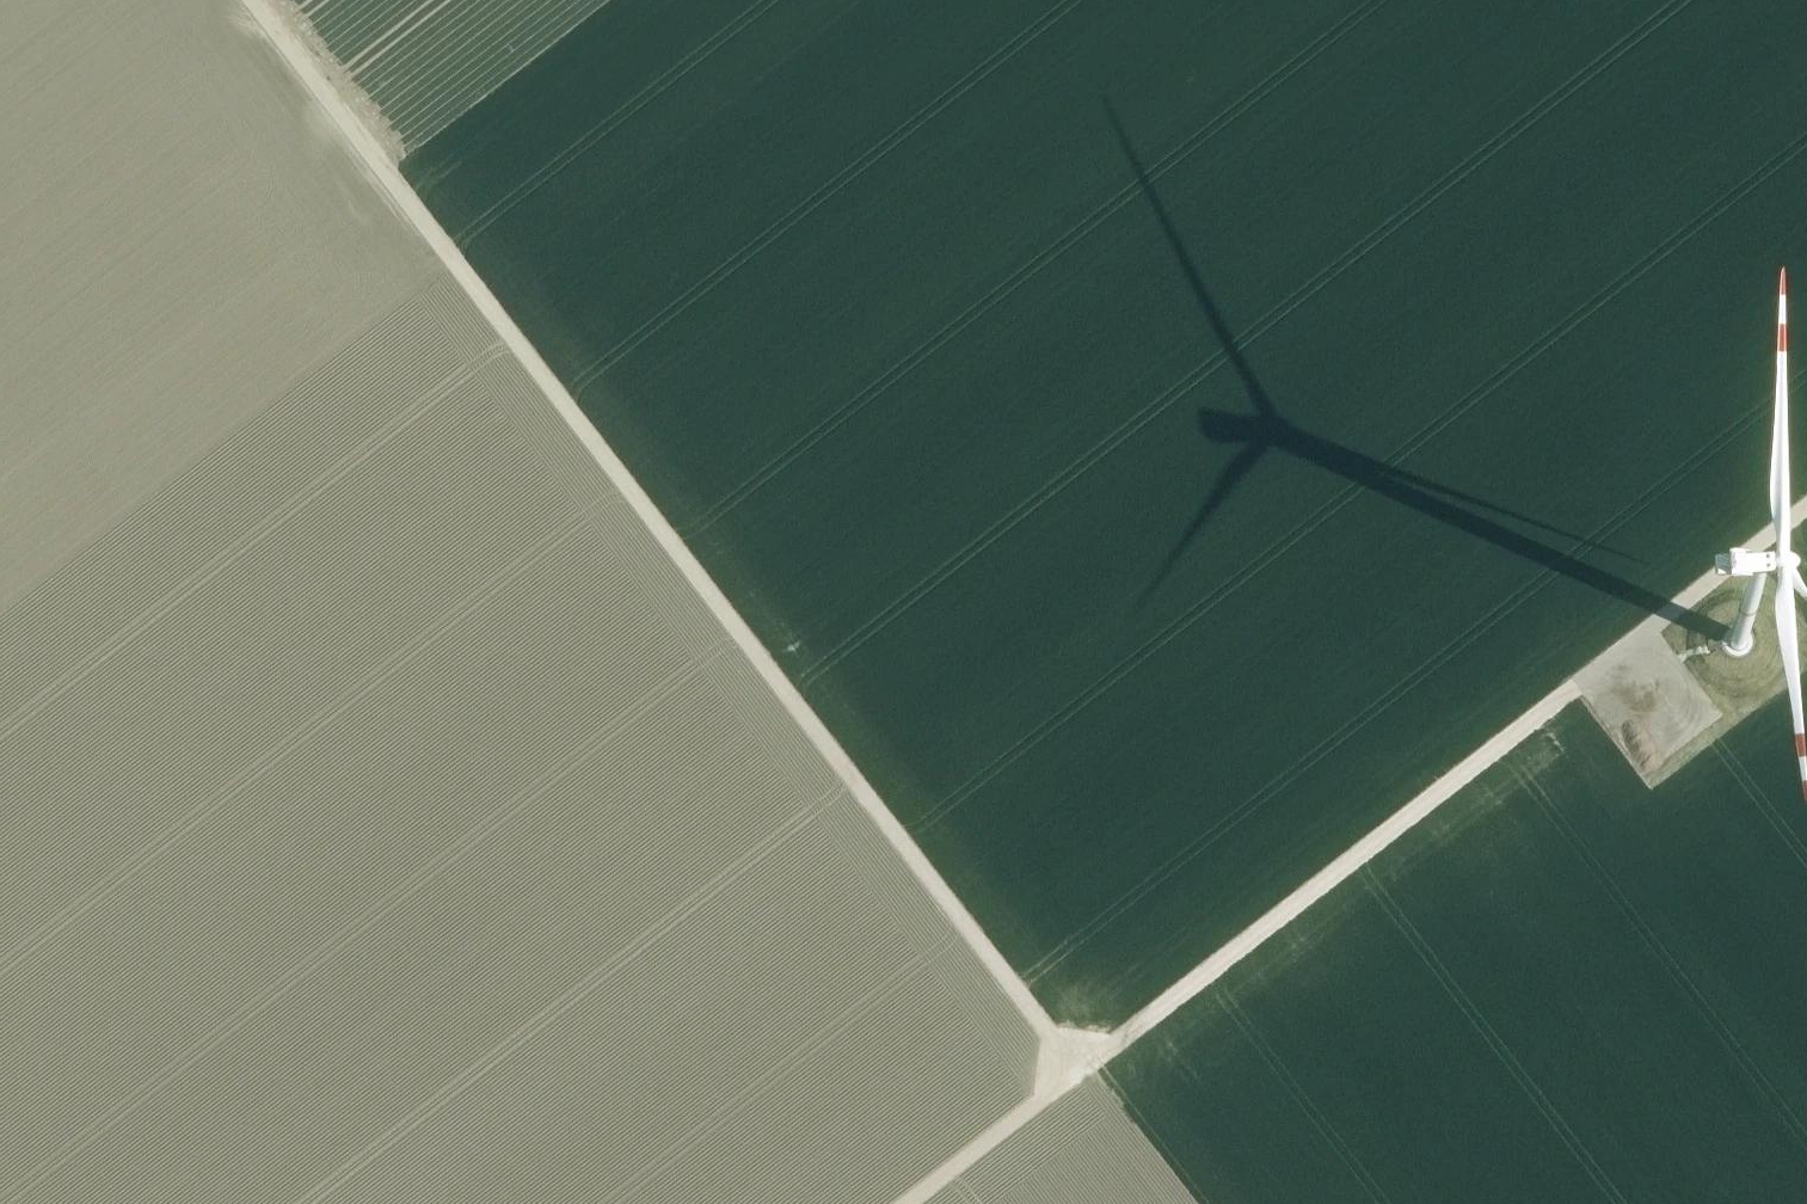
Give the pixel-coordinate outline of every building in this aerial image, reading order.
[(1747,643),(1747,641),(1747,639),(1747,637),(1746,636),(1745,634),(1743,633),(1742,632),(1740,632),(1738,632),(1736,632),(1734,632),(1733,633),(1731,634),(1730,636),(1729,637),(1729,639),(1728,641),(1729,643),(1729,645),(1730,646),(1731,648),(1733,649),(1734,650),(1736,650),(1738,651),(1740,650),(1742,650),(1743,649),(1745,648),(1746,646),(1747,645),(1747,643)]
